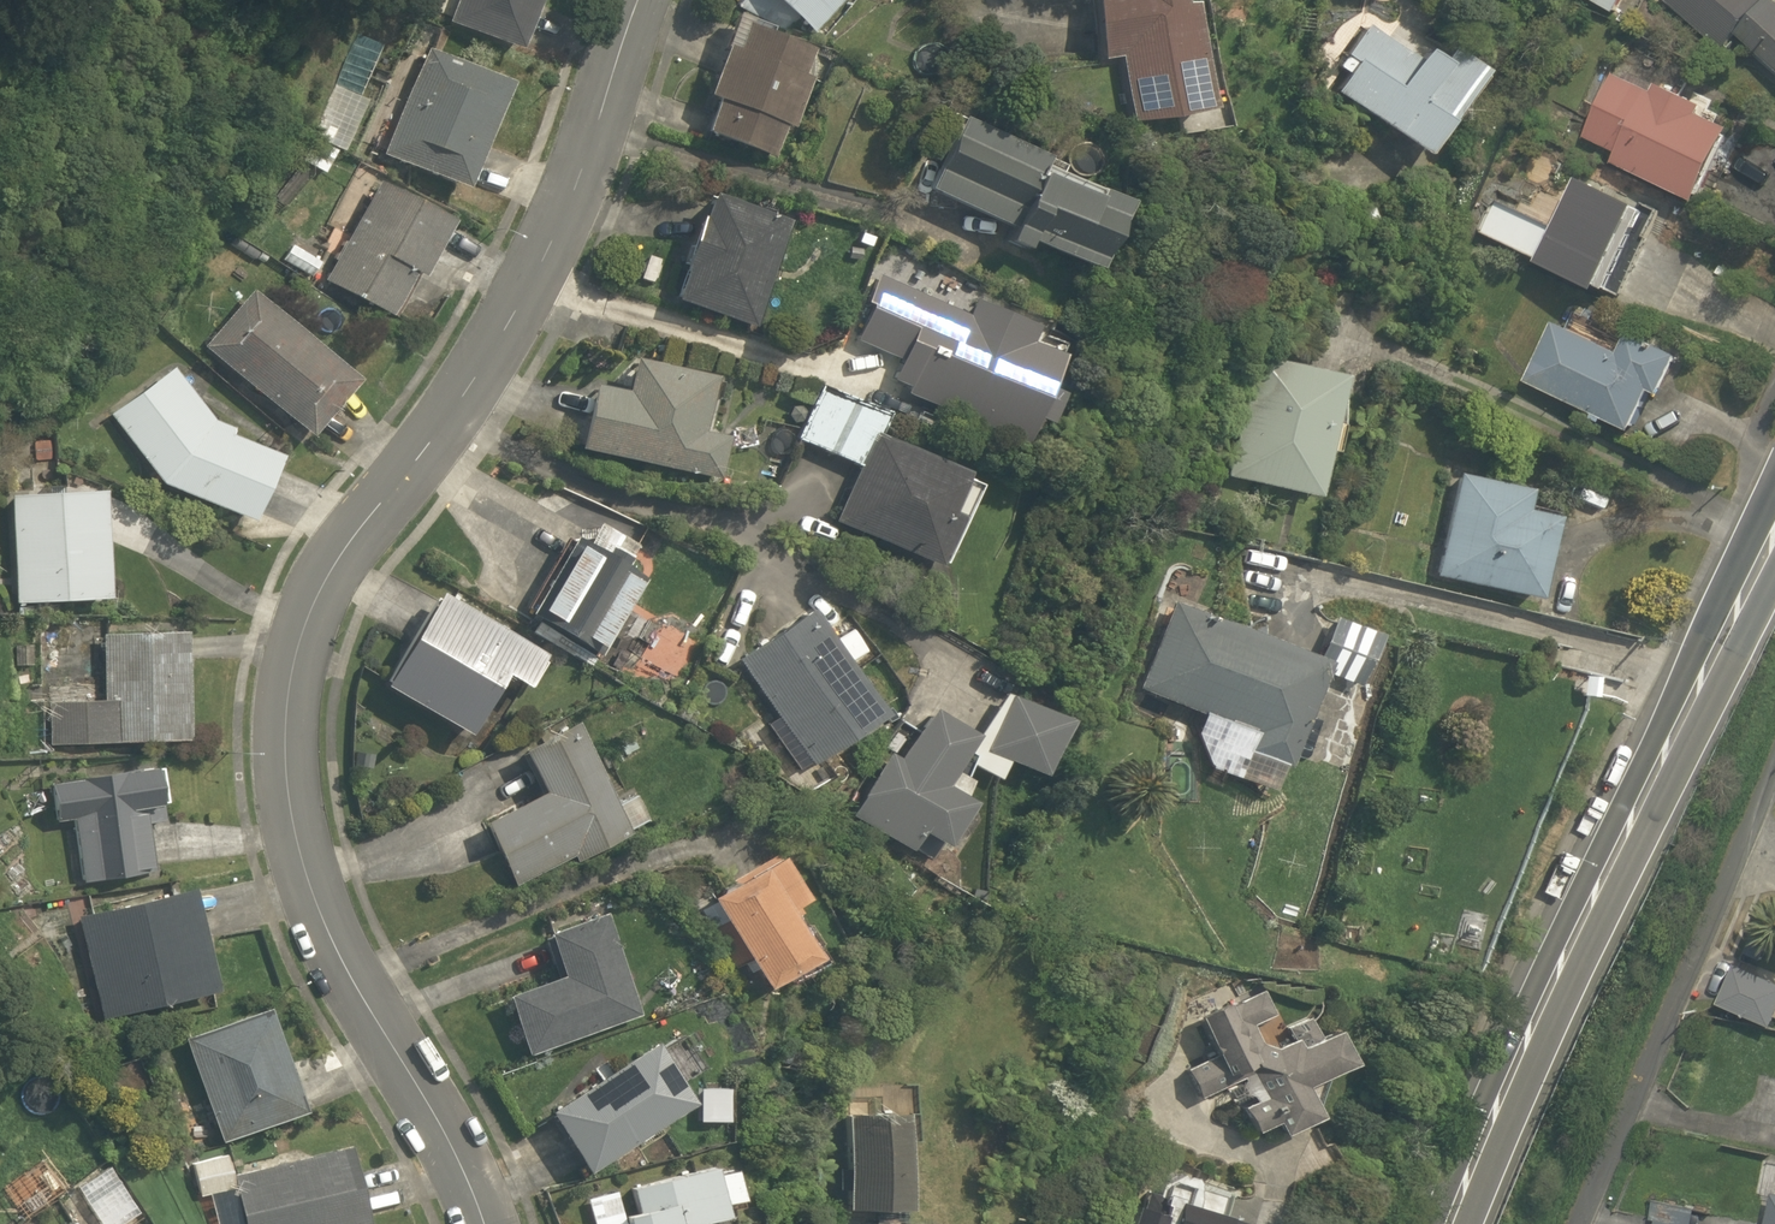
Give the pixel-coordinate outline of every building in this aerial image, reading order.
[(534,0),(453,0),(445,20),(515,48),(534,0)] [(812,34),(843,0),(775,0),(812,34)] [(1129,123),(1206,110),(1189,4),(1179,6),(1178,0),(1090,0),(1101,62),(1119,59),(1129,123)] [(1615,13),(1622,0),(1592,0),(1615,13)] [(1774,70),(1774,2),(1772,0),(1665,0),(1725,50),(1736,37),(1774,70)] [(703,133),(773,158),(784,127),(793,130),(811,80),(802,77),(811,50),(741,25),(731,51),(721,48),(704,97),(714,101),(703,133)] [(1332,94),(1418,157),(1479,75),(1443,49),(1434,61),(1420,51),(1413,59),(1366,25),(1334,69),(1345,77),(1332,94)] [(381,156),(465,189),(507,84),(423,51),(381,156)] [(1613,165),(1698,204),(1731,130),(1699,116),(1703,106),(1656,85),(1652,94),(1613,77),(1584,139),(1618,155),(1613,165)] [(1023,242),(1087,272),(1118,206),(1039,168),(1043,159),(957,119),(923,191),(1007,231),(1001,243),(1018,252),(1023,242)] [(323,171),(334,148),(308,136),(297,159),(323,171)] [(1483,236),(1603,293),(1643,209),(1582,180),(1559,230),(1500,202),(1483,236)] [(324,282),(388,317),(412,274),(420,278),(451,222),(379,182),(324,282)] [(672,300),(753,328),(789,223),(708,195),(699,220),(697,219),(680,268),(683,269),(672,300)] [(316,261),(290,246),(282,260),(308,275),(316,261)] [(203,347),(310,437),(356,381),(249,292),(203,347)] [(1525,383),(1633,433),(1652,393),(1663,398),(1681,359),(1629,335),(1620,356),(1553,324),(1525,383)] [(1221,478),(1311,499),(1340,377),(1251,356),(1221,478)] [(577,450),(719,480),(728,438),(703,433),(714,379),(631,362),(624,393),(591,386),(577,450)] [(162,486),(249,522),(277,456),(227,435),(230,429),(210,421),(168,371),(108,416),(162,486)] [(832,522),(932,569),(955,518),(944,513),(962,474),(872,432),(880,416),(815,386),(792,437),(857,468),(832,522)] [(1430,577),(1533,600),(1551,518),(1521,512),(1526,490),(1453,474),(1430,577)] [(9,497),(16,605),(109,598),(101,491),(9,497)] [(526,615),(597,656),(643,579),(625,568),(630,560),(608,547),(603,555),(573,537),(526,615)] [(381,687),(466,736),(501,674),(525,688),(543,655),(436,593),(381,687)] [(1241,749),(1282,766),(1320,671),(1356,686),(1375,639),(1335,622),(1318,662),(1171,602),(1136,689),(1247,734),(1241,749)] [(764,726),(796,771),(806,764),(809,767),(882,715),(807,610),(736,661),(776,717),(764,726)] [(47,703),(49,746),(187,741),(183,632),(100,635),(102,701),(47,703)] [(1006,697),(997,693),(971,742),(968,740),(971,735),(926,709),(896,759),(887,752),(848,817),(907,852),(918,833),(942,847),(969,802),(958,795),(966,782),(961,779),(967,763),(994,780),(1002,761),(1035,776),(1060,720),(1006,696),(1006,697)] [(616,805),(573,723),(517,753),(538,792),(479,824),(513,888),(572,857),(576,863),(631,834),(627,827),(647,817),(635,795),(616,805)] [(70,820),(82,883),(153,871),(142,808),(159,805),(153,766),(49,785),(55,823),(70,820)] [(705,897),(760,987),(810,957),(785,914),(803,899),(774,855),(752,868),(705,897)] [(75,916),(101,1020),(215,992),(190,888),(75,916)] [(505,996),(526,1056),(638,1016),(601,913),(543,934),(558,977),(505,996)] [(1214,1053),(1183,1068),(1198,1098),(1238,1078),(1240,1081),(1235,1086),(1240,1096),(1246,1097),(1251,1100),(1238,1106),(1250,1130),(1270,1120),(1277,1135),(1315,1116),(1300,1086),(1349,1062),(1332,1027),(1315,1035),(1305,1014),(1282,1025),(1289,1040),(1271,1049),(1260,1042),(1251,1023),(1273,1013),(1260,986),(1196,1018),(1214,1053)] [(1767,987),(1750,1027),(1774,1038),(1774,990),(1767,987)] [(179,1042),(222,1145),(302,1111),(260,1009),(179,1042)] [(545,1112),(585,1175),(693,1105),(653,1043),(545,1112)] [(842,1114),(844,1209),(898,1208),(896,1113),(842,1114)] [(243,1223),(366,1223),(344,1144),(230,1175),(224,1154),(190,1163),(198,1197),(233,1187),(243,1223)] [(626,1223),(704,1223),(725,1219),(712,1169),(629,1190),(636,1215),(624,1218),(626,1223)] [(1234,1220),(1192,1207),(1197,1190),(1162,1179),(1156,1198),(1144,1195),(1140,1210),(1129,1206),(1123,1223),(1233,1223),(1234,1220)] [(616,1191),(587,1198),(593,1223),(624,1223),(616,1191)] [(1771,1192),(1765,1223),(1774,1223),(1774,1193),(1771,1192)] [(1726,1219),(1691,1214),(1690,1223),(1726,1223),(1726,1219)]
